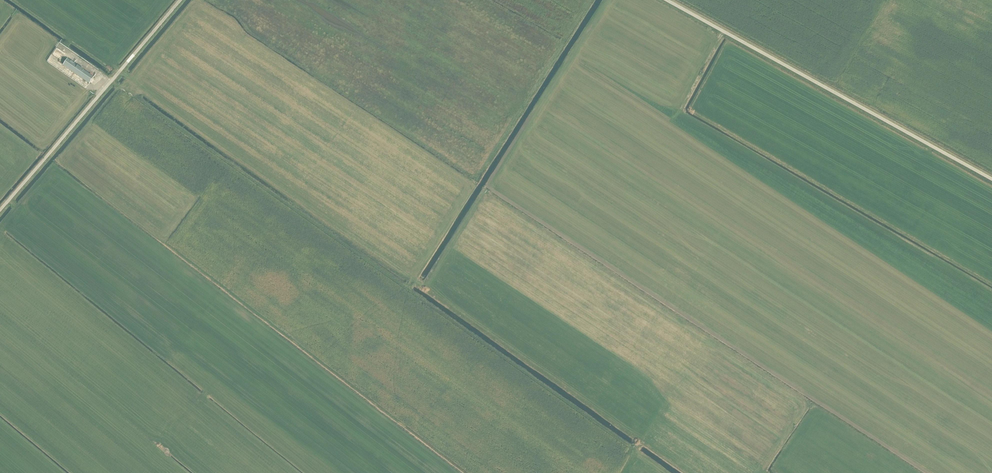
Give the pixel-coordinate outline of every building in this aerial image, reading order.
[(94,77),(67,59),(63,65),(89,84),(94,77)]
